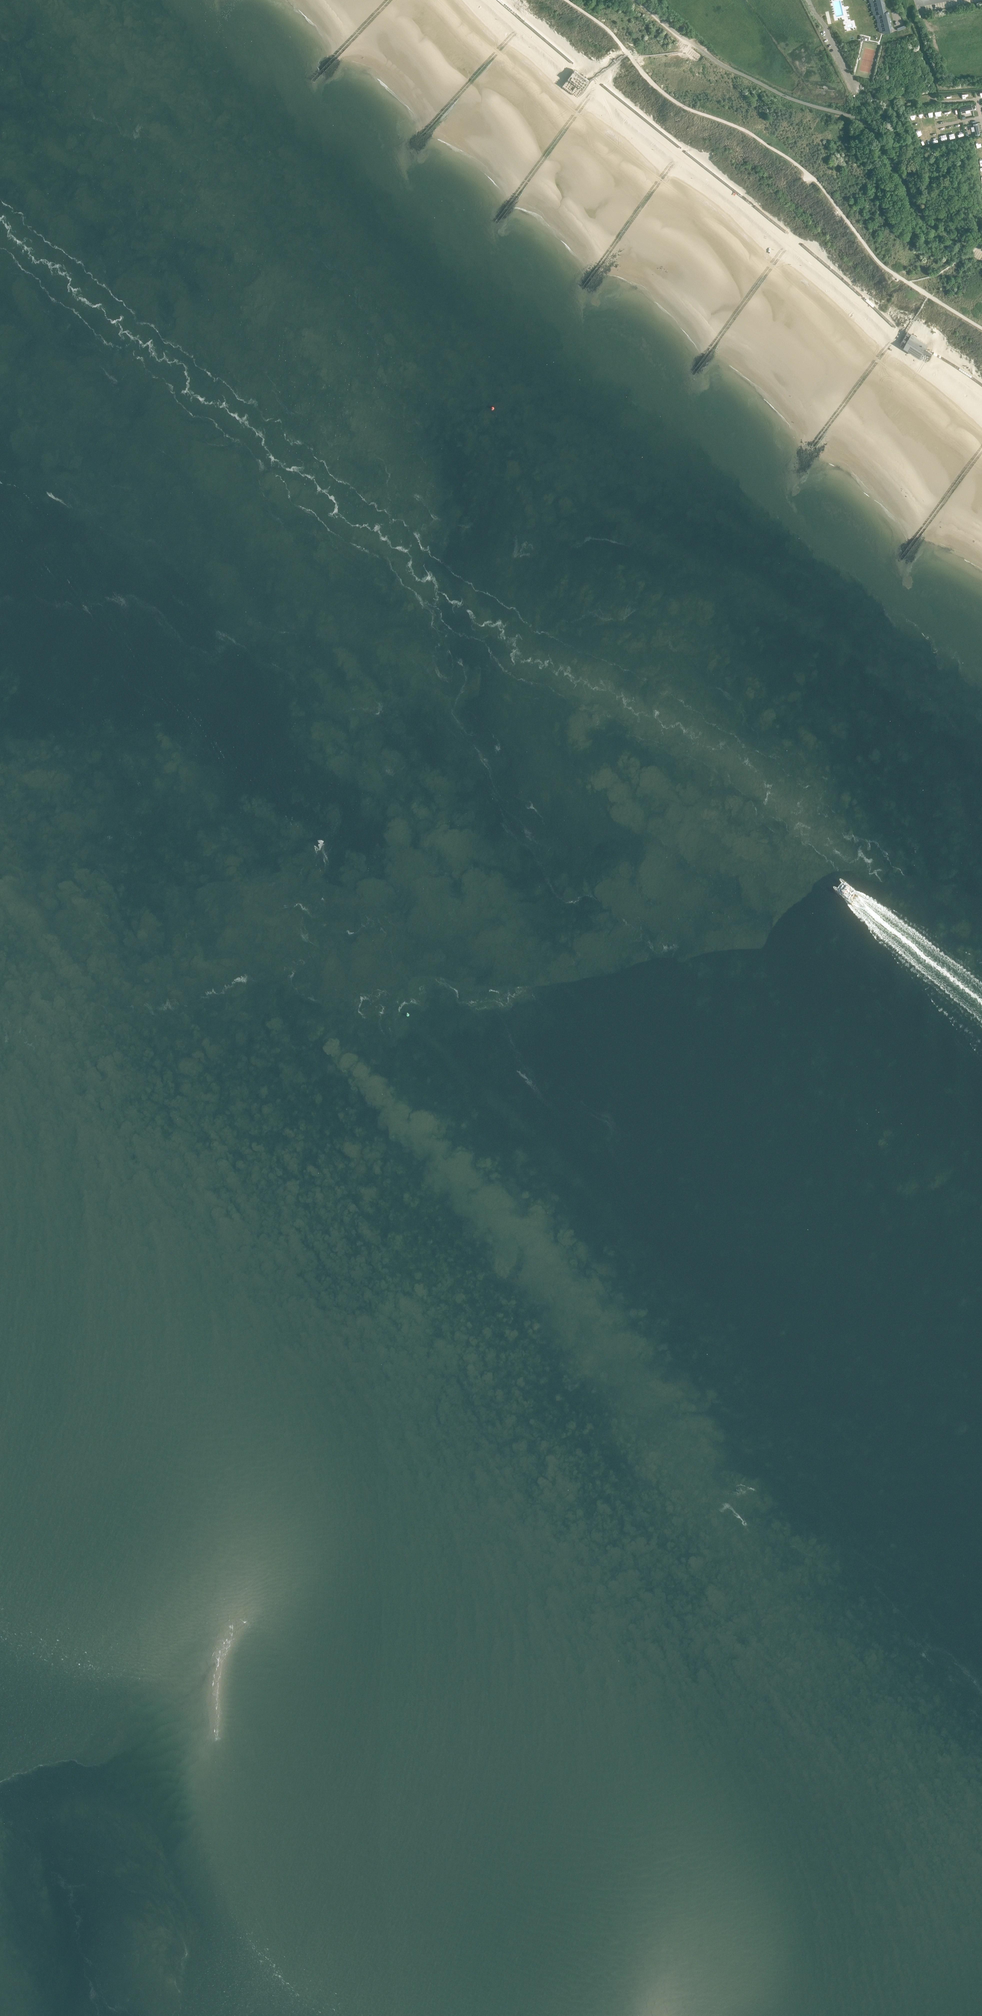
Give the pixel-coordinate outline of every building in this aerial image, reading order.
[(873,15),(875,15),(879,32),(882,31),(883,34),(892,31),(891,29),(893,29),(889,12),(887,12),(884,0),(869,0),(873,15)] [(575,70),(569,77),(580,86),(586,78),(575,70)] [(966,105),(962,111),(968,115),(972,108),(966,105)] [(974,123),(970,129),(976,133),(980,126),(974,123)] [(923,351),(929,355),(932,352),(925,347),(927,344),(911,334),(906,340),(916,347),(915,348),(922,353),(923,351)]
